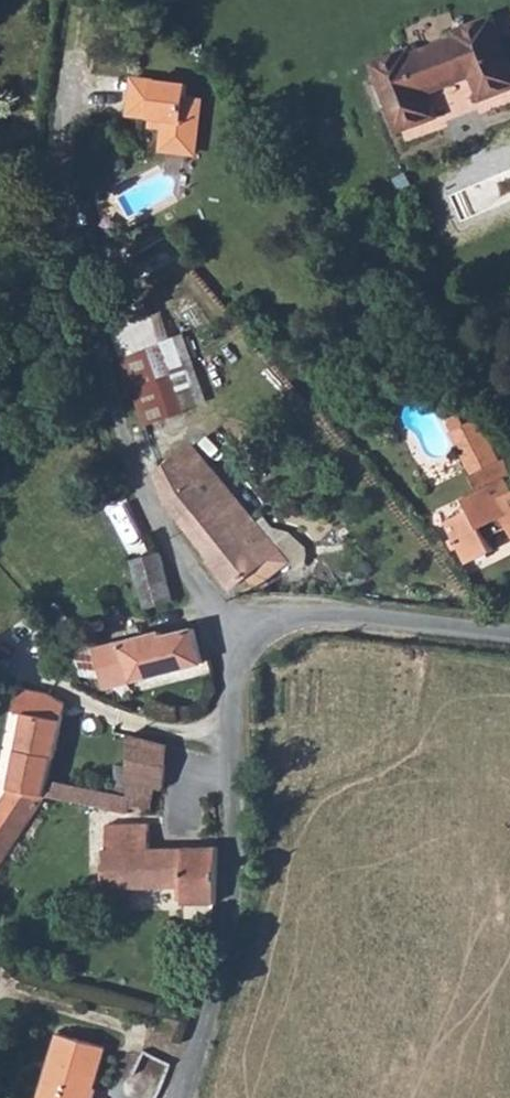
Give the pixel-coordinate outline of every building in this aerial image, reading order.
[(416,54),(412,46),(381,60),(406,122),(439,110),(431,87),(479,68),(488,90),(509,80),(509,52),(494,14),(463,26),(466,33),(416,54)] [(193,77),(141,71),(137,104),(159,107),(176,109),(175,117),(169,117),(169,133),(177,143),(195,144),(205,137),(207,116),(203,112),(205,92),(193,88),(193,77)] [(176,109),(159,107),(158,115),(169,117),(175,117),(176,109)] [(199,405),(163,322),(159,319),(123,332),(165,423),(197,411),(199,405)] [(486,424),(464,435),(484,474),(507,463),(486,424)] [(291,554),(207,448),(191,460),(247,532),(254,527),(281,562),(291,554)] [(247,532),(191,460),(175,469),(184,501),(226,557),(226,566),(245,589),(281,562),(254,527),(247,532)] [(507,463),(484,474),(492,490),(479,497),(483,508),(461,519),(481,560),(505,547),(500,535),(509,530),(509,462),(507,463)] [(469,497),(443,505),(447,518),(473,510),(469,497)] [(175,551),(165,553),(139,557),(144,577),(157,575),(164,605),(186,601),(175,551)] [(182,637),(173,631),(145,639),(155,679),(218,662),(211,629),(200,632),(182,637)] [(133,642),(108,648),(89,645),(87,659),(99,660),(101,670),(121,673),(127,687),(155,679),(145,639),(133,642)] [(61,689),(31,683),(28,724),(43,726),(37,799),(68,806),(78,790),(68,787),(70,752),(78,754),(86,696),(76,691),(74,703),(59,700),(61,689)] [(189,739),(155,739),(145,793),(144,804),(143,807),(167,810),(172,782),(182,783),(189,739)] [(145,793),(86,780),(84,793),(144,804),(145,793)] [(0,848),(0,898),(2,899),(46,837),(68,806),(37,799),(22,814),(24,817),(0,848)] [(153,822),(111,824),(112,839),(114,840),(113,851),(110,851),(111,887),(203,885),(204,900),(233,900),(235,845),(153,848),(153,822)] [(76,1034),(57,1097),(107,1097),(120,1047),(76,1034)]
